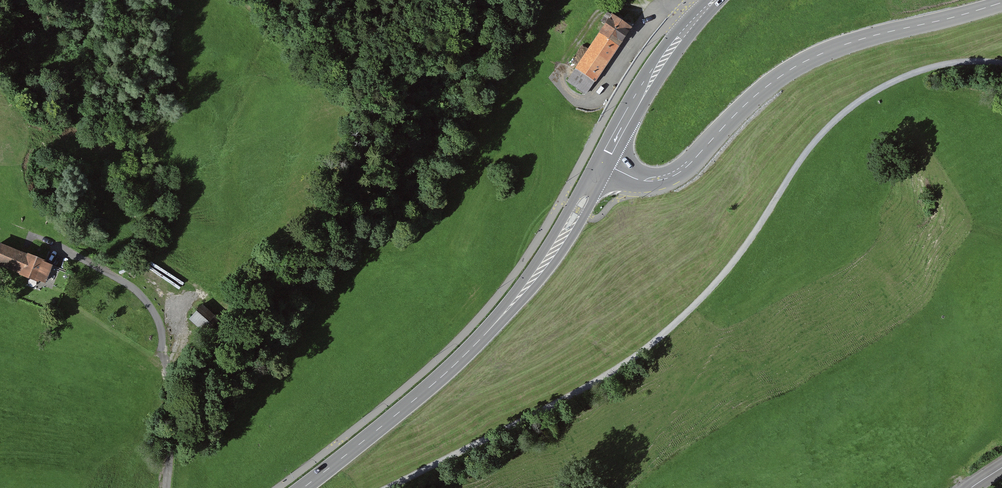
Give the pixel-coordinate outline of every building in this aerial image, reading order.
[(632,30),(611,15),(567,78),(588,93),(632,30)] [(0,244),(0,265),(20,272),(19,276),(45,286),(53,264),(0,244)]
